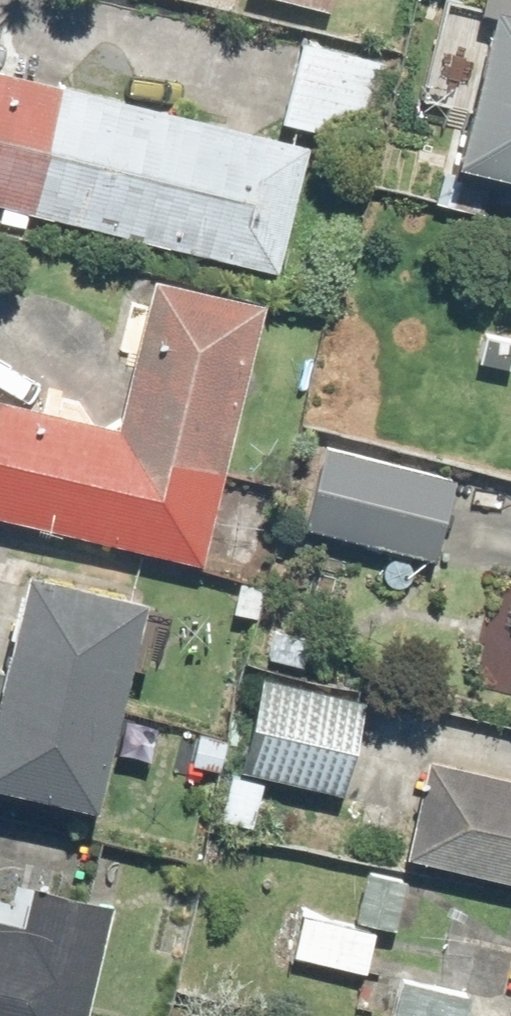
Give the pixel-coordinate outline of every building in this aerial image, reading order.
[(505,13),(500,35),(448,24),(433,99),(485,110),(475,153),(510,160),(510,0),(493,0),(491,10),(505,13)] [(389,57),(309,35),(288,114),(367,136),(389,57)] [(0,68),(0,208),(281,267),(309,133),(0,68)] [(0,395),(0,511),(207,565),(275,305),(162,275),(123,426),(0,395)] [(469,472),(327,440),(309,522),(451,554),(469,472)] [(115,803),(163,588),(30,558),(6,662),(0,660),(0,777),(115,803)] [(269,671),(247,771),(355,795),(377,694),(269,671)] [(433,758),(408,850),(510,877),(510,779),(433,758)] [(412,876),(370,867),(359,914),(401,924),(412,876)] [(118,895),(46,877),(34,924),(0,916),(0,1015),(89,1015),(118,895)] [(383,928),(306,913),(297,957),(374,972),(383,928)] [(401,981),(396,1015),(469,1015),(473,992),(401,981)]
